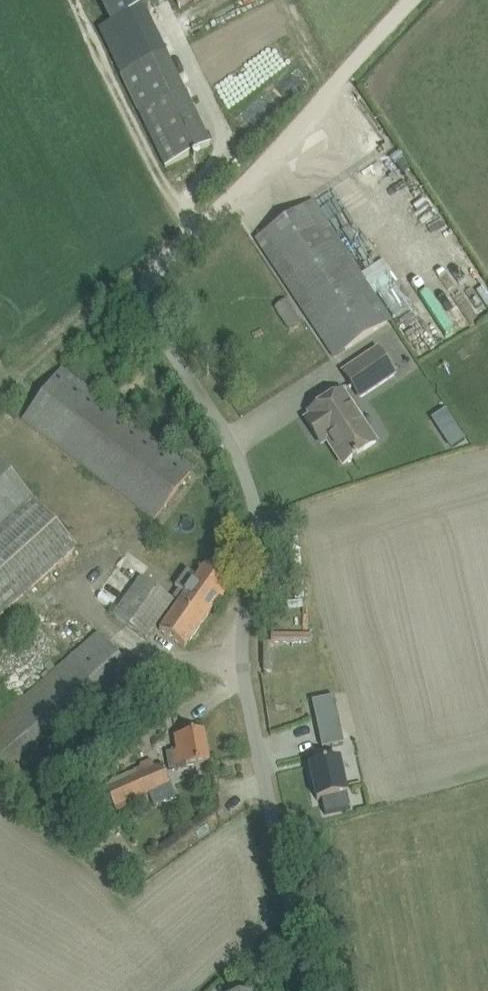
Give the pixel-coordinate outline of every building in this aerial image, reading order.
[(112,23),(143,8),(160,0),(101,0),(112,23)] [(112,23),(99,29),(121,75),(139,112),(157,149),(166,167),(210,145),(201,127),(183,90),(166,54),(143,8),(112,23)] [(391,320),(313,201),(256,238),(334,358),(391,320)] [(290,328),(301,320),(286,298),(274,306),(290,328)] [(396,373),(392,369),(396,366),(386,350),(382,353),(378,346),(343,369),(362,396),(396,373)] [(154,520),(182,484),(194,468),(62,368),(50,384),(22,420),(154,520)] [(363,451),(364,451),(376,442),(342,391),(309,414),(310,416),(306,420),(316,436),(324,430),(344,462),(342,463),(343,464),(353,458),(354,459),(357,456),(356,455),(363,451)] [(458,427),(444,436),(451,447),(465,437),(458,427)] [(0,462),(0,529),(33,499),(0,462)] [(75,547),(34,502),(0,532),(0,615),(75,547)] [(206,564),(197,577),(187,570),(175,587),(185,593),(159,630),(185,647),(231,582),(206,564)] [(113,614),(144,636),(172,597),(140,575),(113,614)] [(140,680),(98,632),(0,718),(0,764),(18,785),(140,680)] [(311,635),(271,635),(271,643),(311,643),(311,635)] [(272,643),(264,643),(264,671),(272,671),(272,643)] [(334,696),(312,701),(317,722),(320,738),(342,732),(338,716),(334,696)] [(170,769),(189,766),(209,762),(204,731),(184,735),(174,736),(176,750),(167,752),(170,769)] [(328,762),(310,766),(317,800),(321,799),(325,814),(350,809),(347,793),(340,759),(328,762)] [(172,784),(162,763),(106,789),(116,810),(172,784)]
